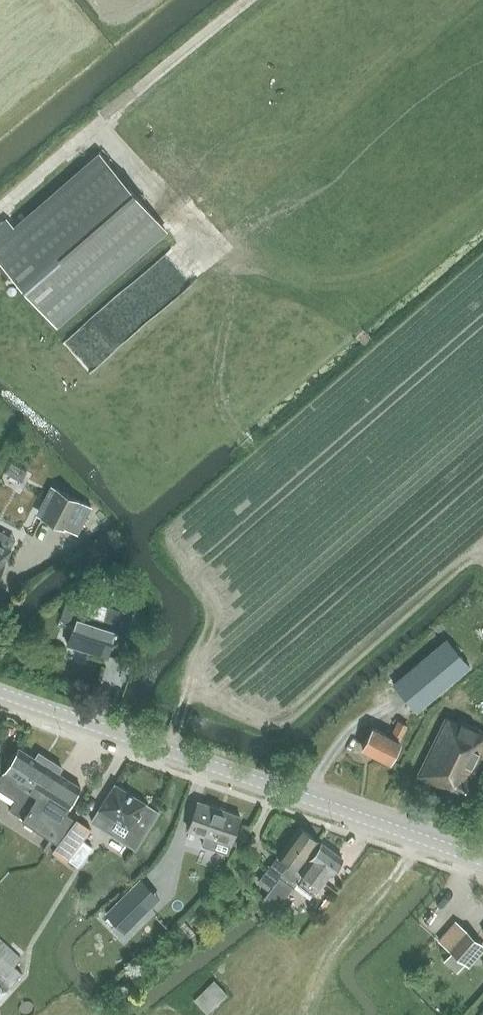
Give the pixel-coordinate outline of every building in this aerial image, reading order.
[(169,231),(99,151),(0,238),(0,261),(59,328),(169,231)] [(79,534),(93,506),(56,488),(41,517),(66,530),(67,528),(79,534)] [(17,539),(0,530),(0,571),(17,539)] [(142,588),(128,583),(119,612),(133,616),(142,588)] [(107,657),(117,625),(77,612),(67,644),(107,657)] [(447,673),(429,653),(393,684),(418,712),(456,679),(450,671),(447,673)] [(460,720),(460,721),(446,715),(416,776),(473,804),(482,784),(482,779),(475,775),(482,757),(482,731),(460,720)] [(390,761),(401,741),(409,725),(398,720),(390,735),(373,726),(362,748),(390,761)] [(9,809),(56,839),(72,814),(66,810),(77,791),(55,776),(69,756),(45,741),(32,761),(15,750),(2,772),(0,776),(0,791),(15,800),(9,809)] [(135,848),(146,830),(158,811),(146,803),(146,802),(114,782),(91,822),(135,848)] [(240,815),(198,800),(188,830),(204,836),(201,844),(226,854),(240,815)] [(52,849),(67,861),(68,859),(78,865),(91,847),(82,840),(90,829),(76,818),(52,849)] [(265,897),(279,907),(298,882),(298,883),(304,875),(301,873),(304,869),(304,867),(303,867),(300,864),(318,839),(300,826),(258,880),(271,890),(265,897)] [(304,875),(298,883),(314,895),(320,887),(342,857),(322,842),(308,861),(303,867),(304,867),(304,869),(301,873),(304,875)] [(159,899),(142,881),(105,916),(122,934),(159,899)] [(470,967),(482,953),(482,944),(468,931),(457,921),(440,941),(451,950),(470,967)] [(22,972),(15,965),(22,957),(0,938),(0,996),(22,972)] [(194,1000),(209,1014),(213,1014),(231,997),(214,980),(194,1000)]
